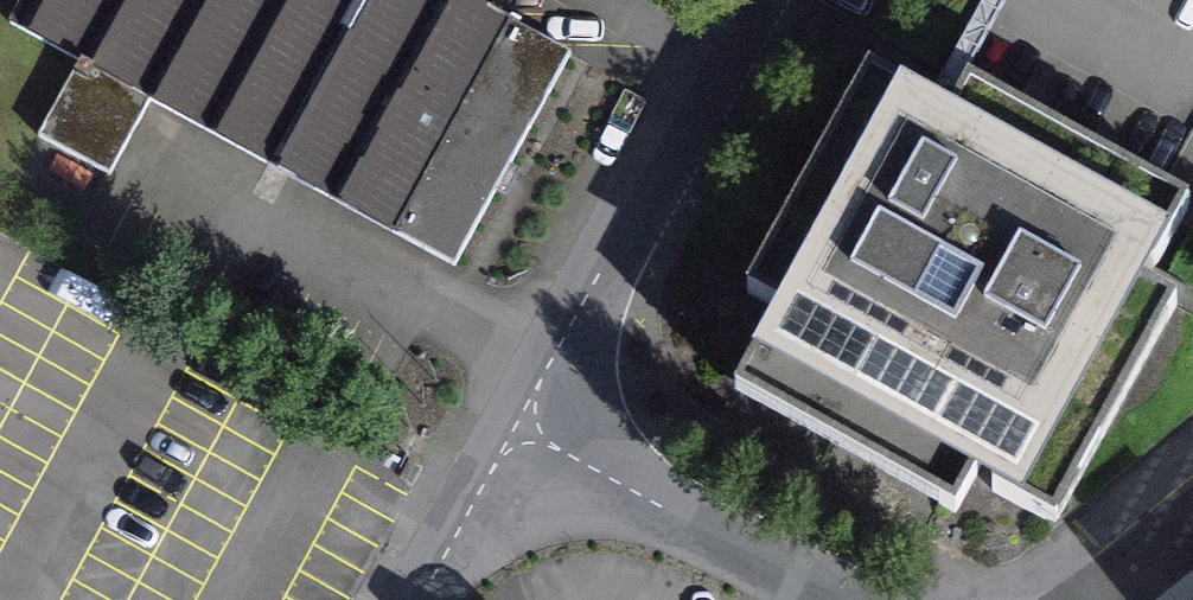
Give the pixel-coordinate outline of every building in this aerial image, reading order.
[(480,0),(25,0),(14,20),(80,56),(40,132),(111,169),(152,94),(459,257),(571,48),(480,0)] [(862,459),(1057,116),(965,64),(947,95),(873,54),(753,265),(786,284),(729,384),(862,459)] [(862,459),(955,512),(975,477),(1045,517),(1171,296),(1144,280),(1192,194),(1192,193),(1057,116),(862,459)]
